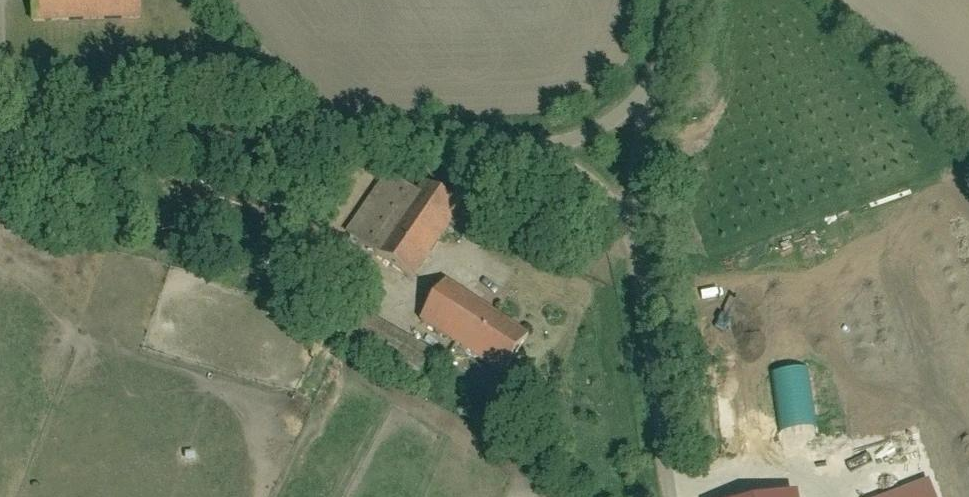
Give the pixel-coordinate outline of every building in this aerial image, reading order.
[(33,19),(134,17),(133,0),(33,0),(33,19)] [(389,165),(343,229),(409,275),(454,211),(389,165)] [(529,337),(440,282),(417,320),(505,374),(529,337)] [(881,496),(929,496),(923,481),(881,496)]
